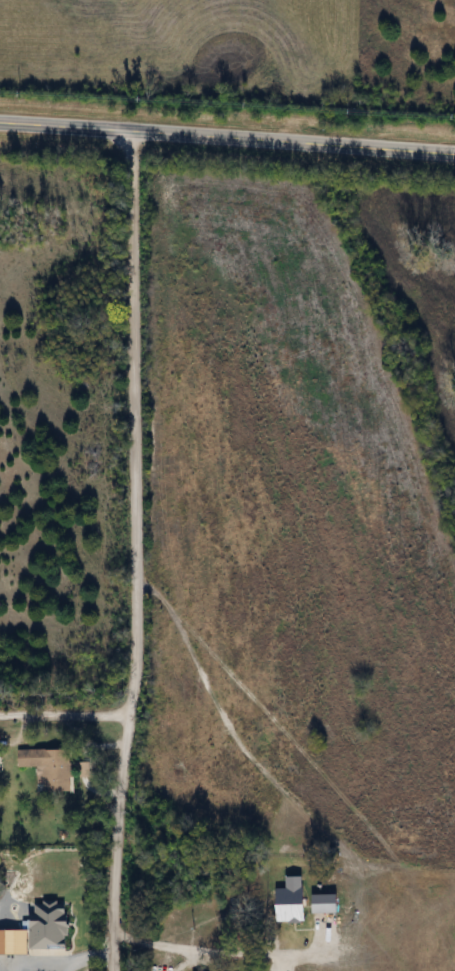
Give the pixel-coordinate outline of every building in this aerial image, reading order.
[(72,791),(72,749),(17,749),(18,767),(36,767),(37,792),(72,791)]
